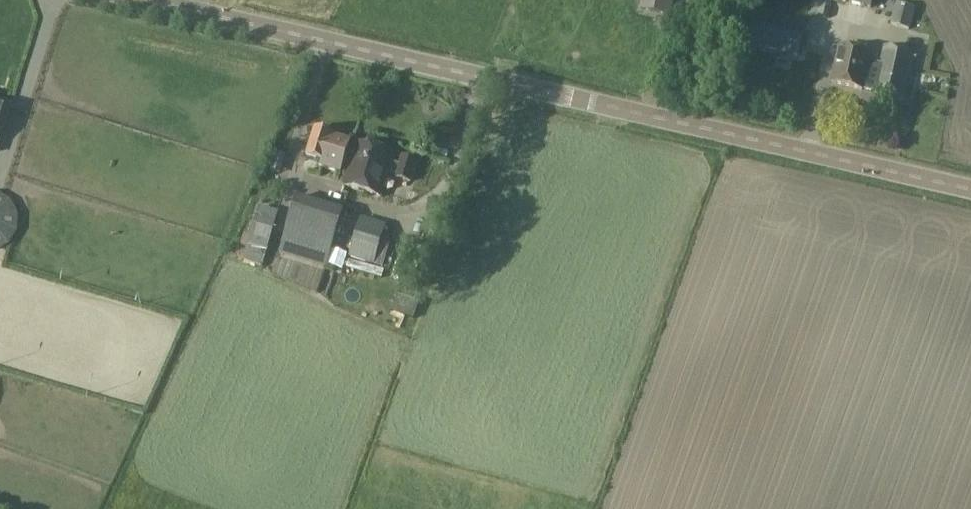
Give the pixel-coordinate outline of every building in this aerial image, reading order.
[(642,9),(670,15),(673,0),(644,0),(642,9)] [(776,9),(787,13),(791,2),(786,0),(779,0),(776,9)] [(892,26),(909,31),(915,9),(898,5),(892,26)] [(753,26),(749,44),(795,54),(799,36),(753,26)] [(870,82),(868,91),(880,94),(904,99),(914,54),(890,49),(884,48),(879,70),(877,80),(873,79),(872,82),(870,82)] [(877,80),(879,70),(867,67),(870,55),(839,49),(832,84),(862,90),(868,91),(870,82),(872,82),(873,79),(877,80)] [(10,105),(0,102),(0,136),(10,105)] [(351,141),(334,136),(334,135),(315,129),(306,157),(326,163),(324,169),(340,175),(351,141)] [(381,198),(388,173),(398,176),(397,179),(410,182),(417,161),(404,157),(401,165),(391,162),(394,154),(359,143),(346,187),(381,198)] [(8,245),(16,231),(16,216),(8,201),(0,196),(0,249),(8,245)] [(297,197),(280,253),(327,268),(344,211),(297,197)] [(249,241),(269,247),(279,214),(258,207),(249,241)] [(361,218),(349,258),(375,265),(383,268),(392,240),(383,237),(387,225),(361,218)] [(433,220),(427,240),(437,243),(443,223),(433,220)] [(397,295),(391,311),(414,319),(420,303),(397,295)]
